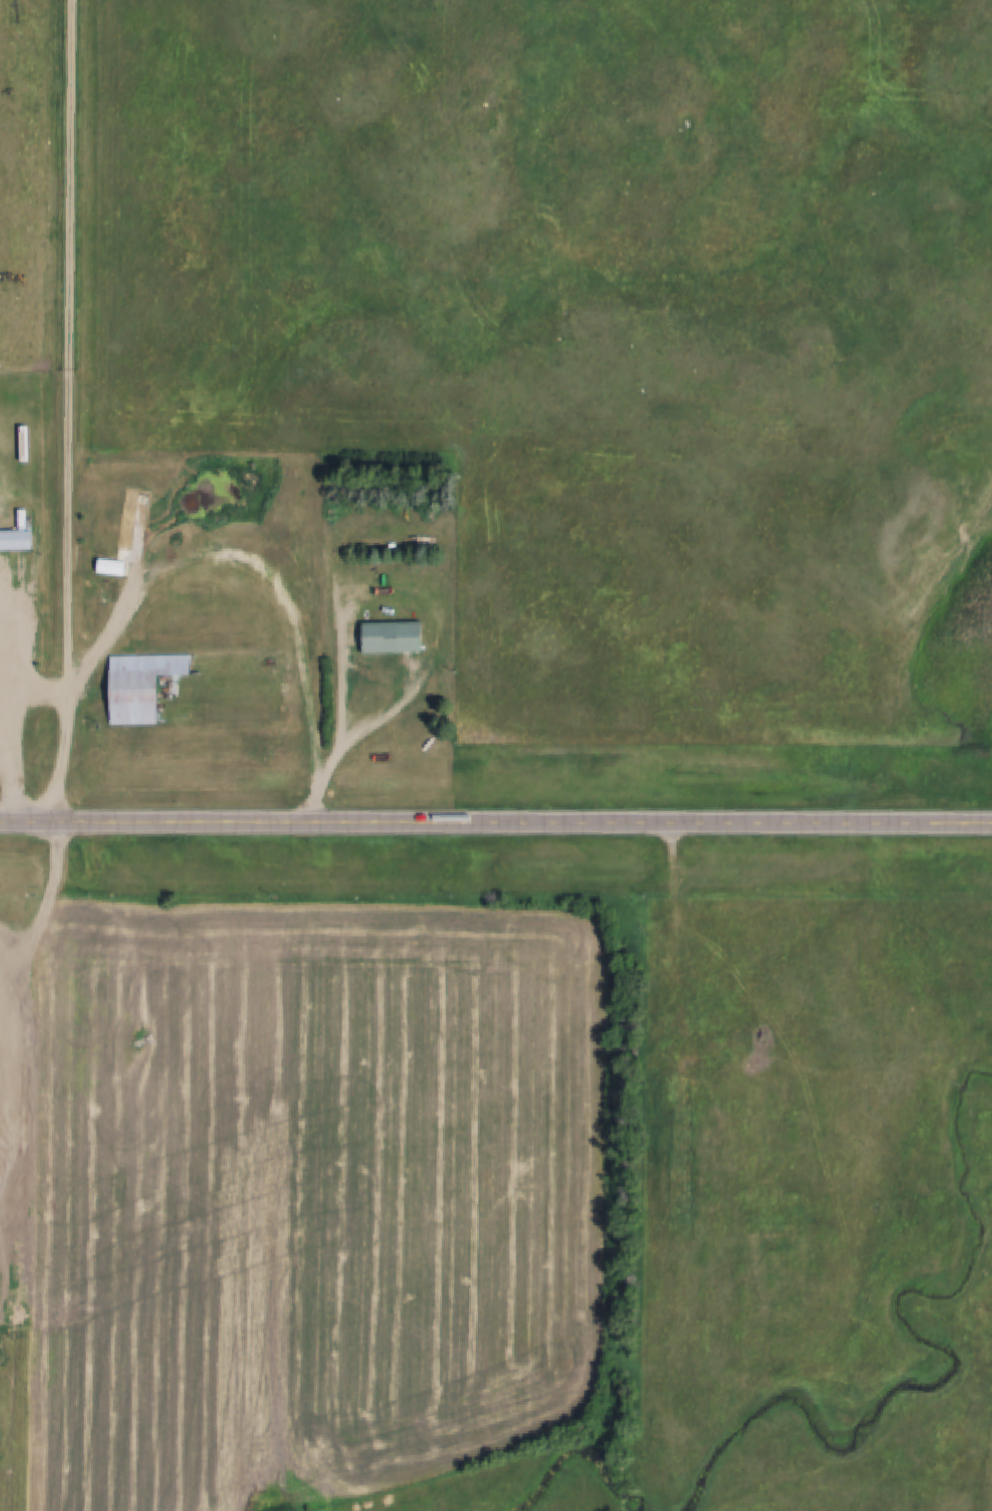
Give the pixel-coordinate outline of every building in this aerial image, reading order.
[(17,463),(25,463),(25,427),(17,427),(17,463)] [(33,549),(0,549),(0,530),(33,530),(33,549)] [(100,558),(128,562),(126,576),(98,572),(100,558)] [(365,623),(422,622),(423,652),(365,653),(365,623)] [(113,655),(204,655),(204,674),(160,675),(160,722),(113,723),(113,655)]
